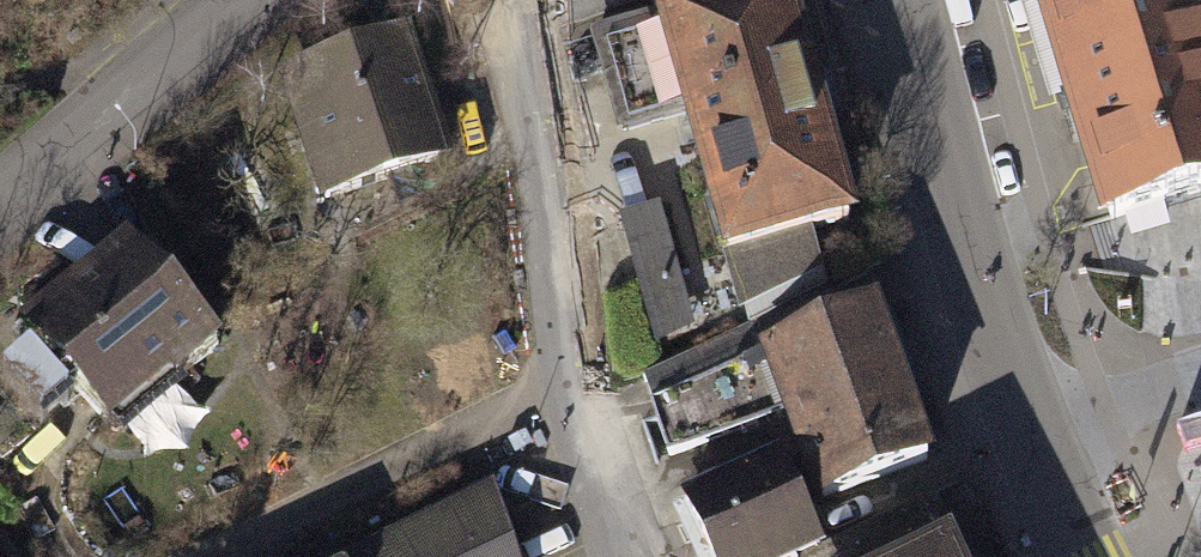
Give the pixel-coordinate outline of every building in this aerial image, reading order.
[(793,0),(729,0),(598,37),(616,100),(683,84),(752,326),(830,291),(812,233),(857,221),(793,0)] [(1106,218),(1200,191),(1200,24),(1194,0),(1042,0),(1106,218)] [(387,52),(279,101),(332,218),(439,170),(387,52)] [(657,207),(624,217),(645,290),(678,280),(657,207)] [(120,242),(7,340),(87,431),(200,334),(120,242)] [(673,457),(794,416),(777,366),(844,342),(830,291),(752,326),(654,376),(673,457)] [(844,342),(777,366),(794,416),(826,507),(928,472),(879,331),(844,342)] [(782,464),(690,506),(713,556),(822,556),(782,464)] [(328,556),(520,556),(480,479),(328,556)] [(926,510),(823,556),(948,556),(926,510)]
